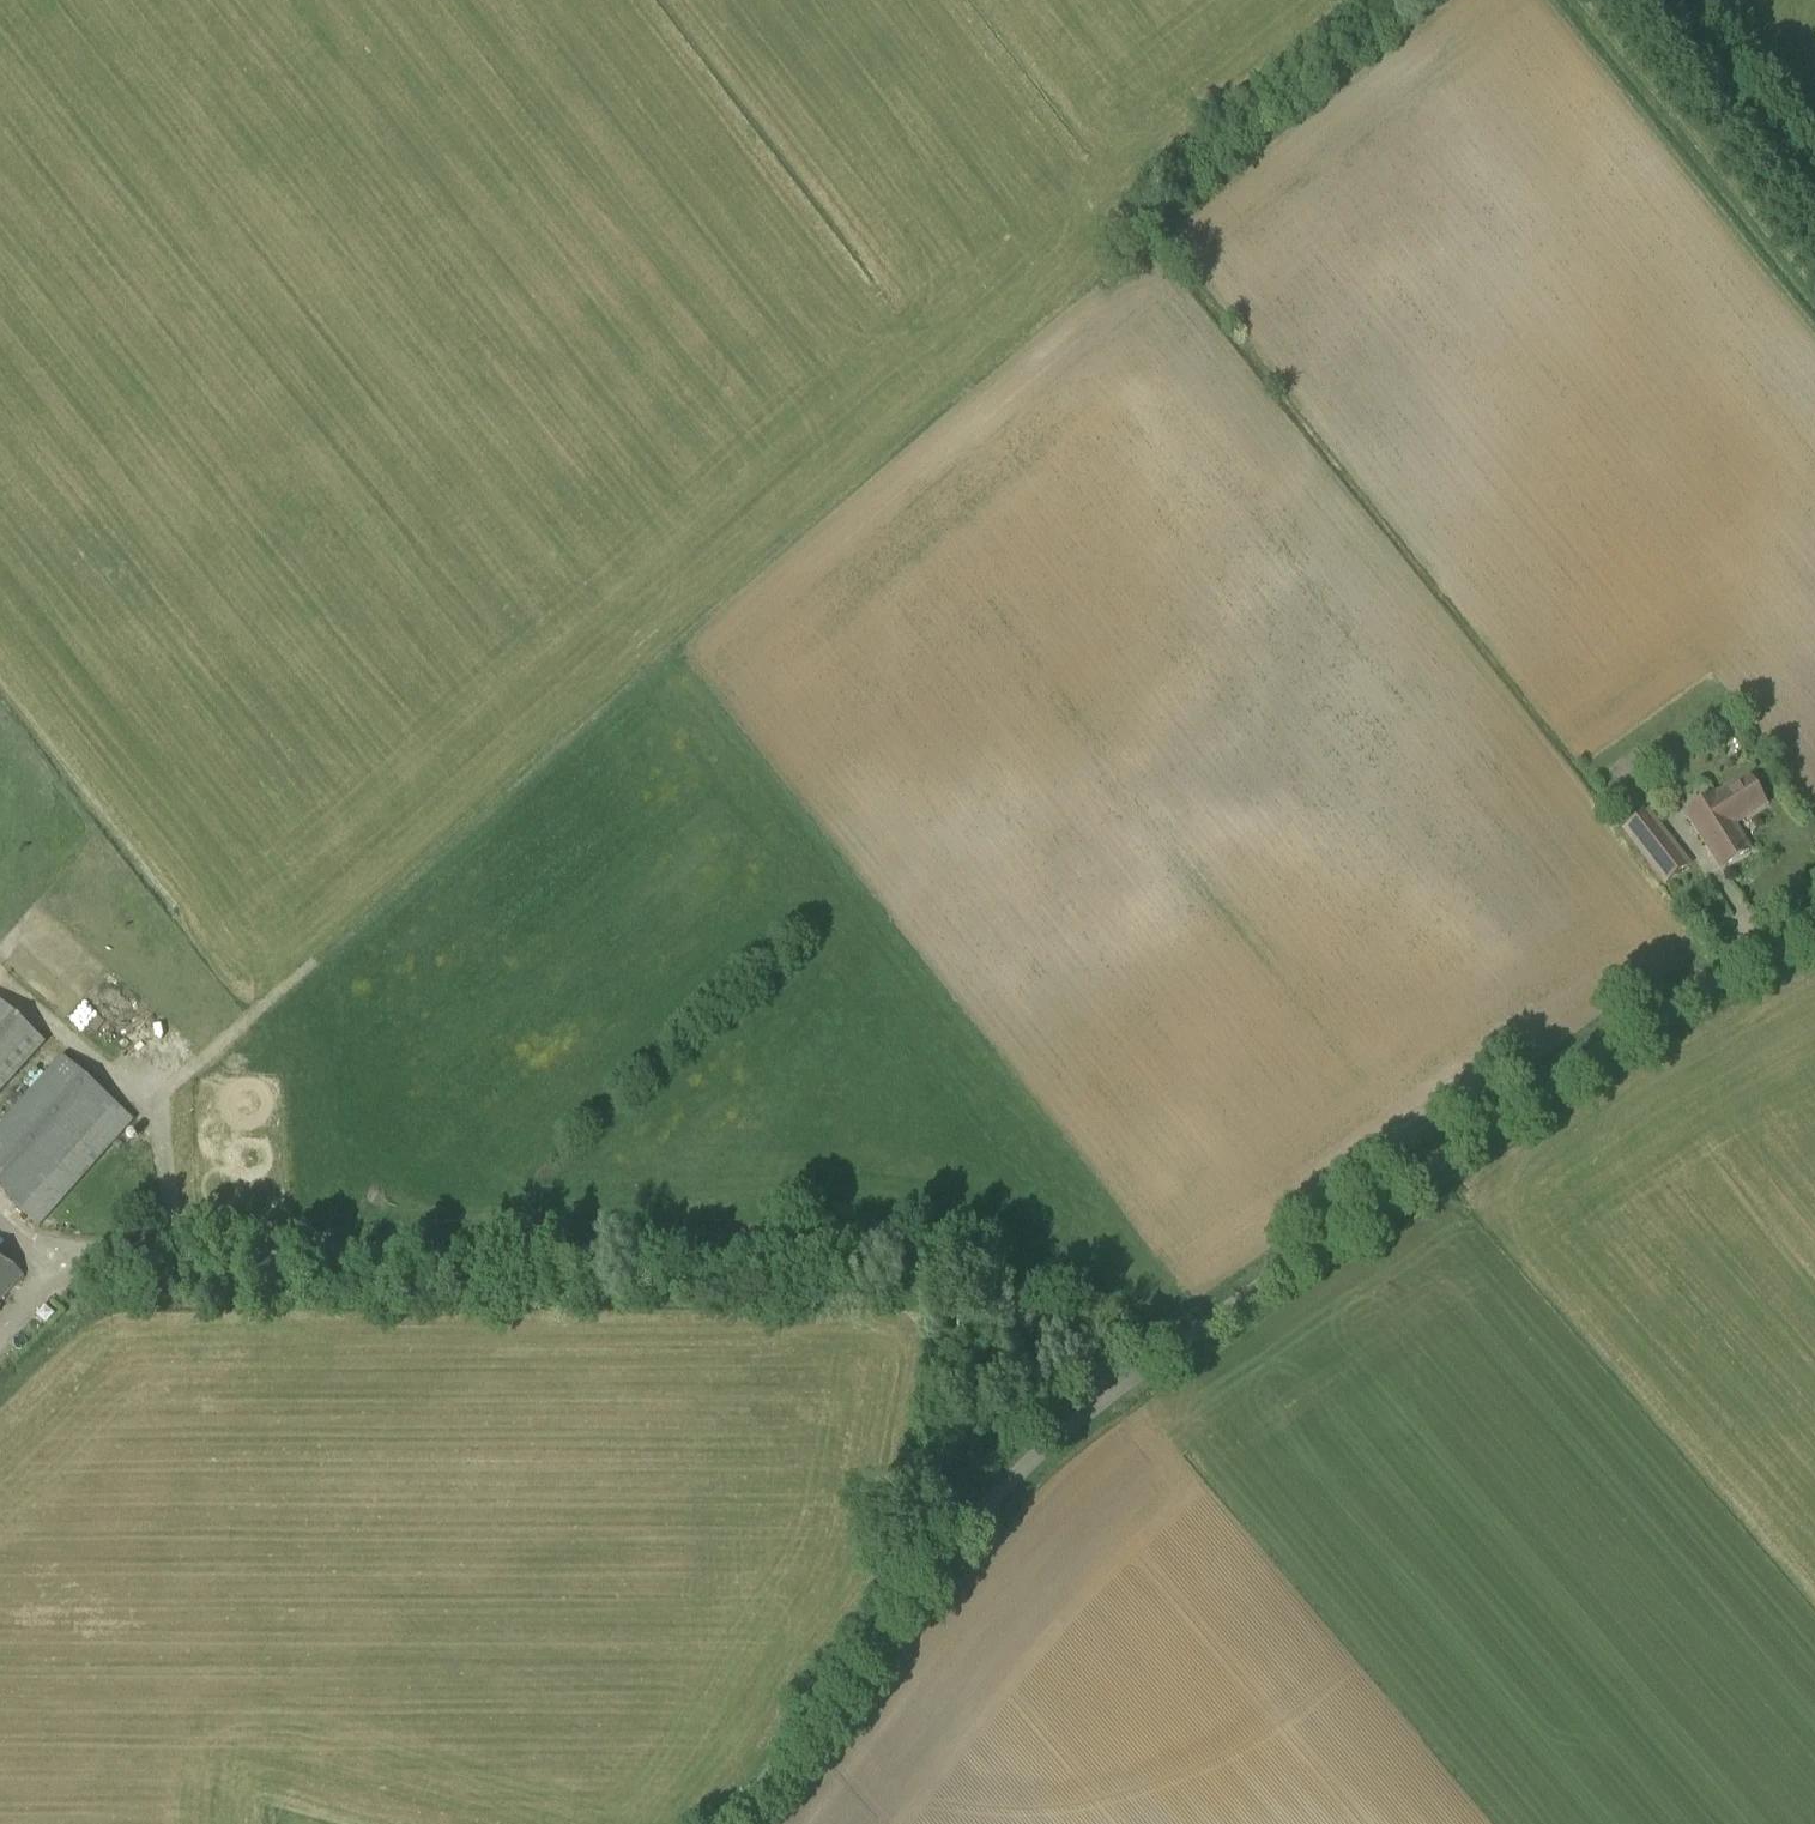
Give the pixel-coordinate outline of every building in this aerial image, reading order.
[(1722,867),(1748,851),(1732,825),(1762,805),(1745,779),(1689,815),(1722,867)] [(1664,886),(1692,865),(1649,810),(1622,831),(1664,886)] [(46,1045),(0,1003),(0,1095),(46,1045)] [(73,1190),(135,1121),(61,1056),(0,1125),(0,1193),(39,1228),(73,1190)] [(22,1276),(0,1257),(0,1305),(22,1276)]
